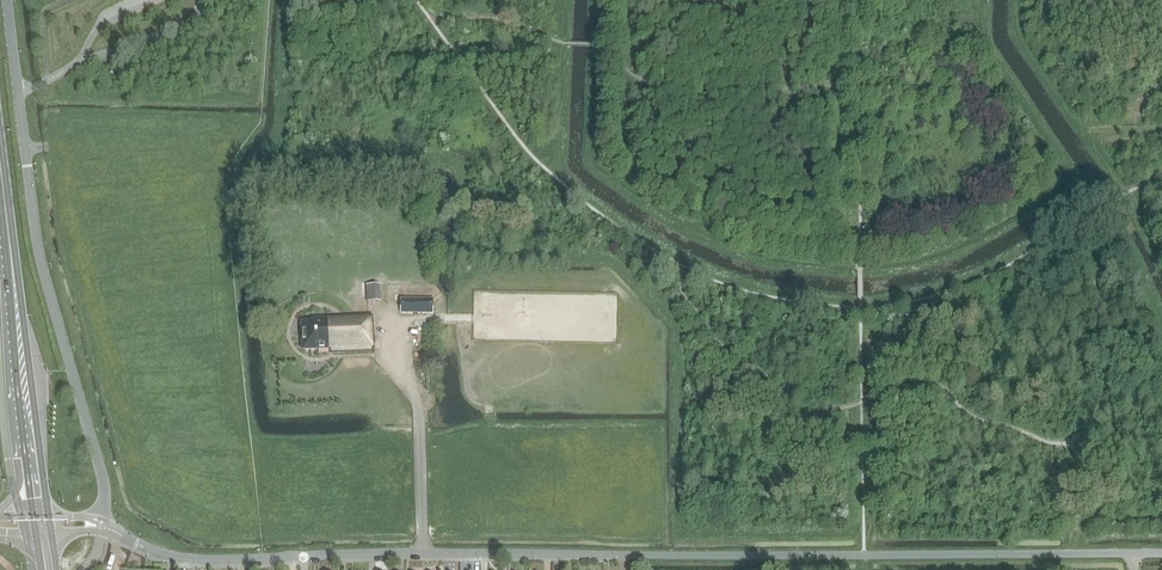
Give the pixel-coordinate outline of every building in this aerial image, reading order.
[(380,285),(380,284),(366,285),(367,303),(368,303),(381,302),(380,285)] [(433,299),(400,298),(400,314),(433,314),(433,299)] [(374,352),(373,315),(368,315),(351,316),(311,317),(311,321),(300,321),(301,352),(329,351),(329,354),(342,354),(374,352)]
